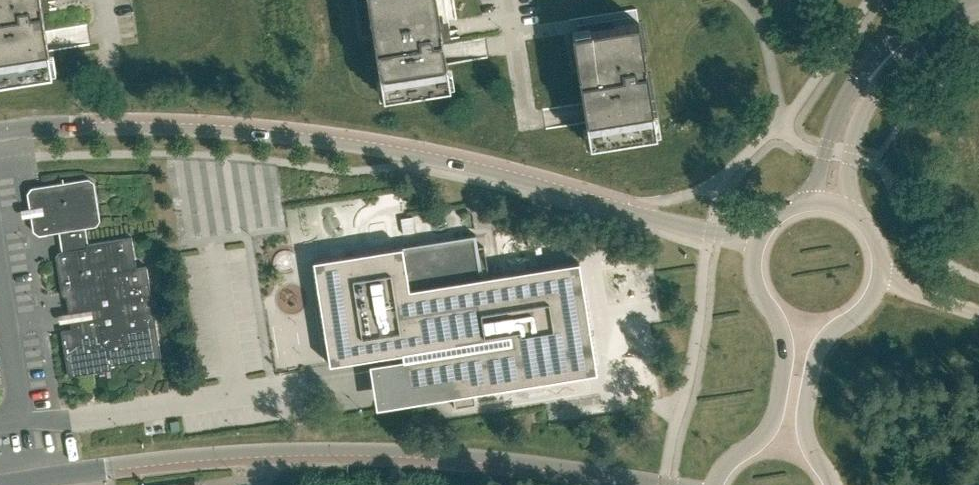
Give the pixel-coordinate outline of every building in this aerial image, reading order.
[(52,73),(40,0),(0,0),(0,81),(52,73)] [(450,86),(446,63),(436,0),(367,0),(372,33),(374,40),(383,97),(450,86)] [(589,145),(656,134),(638,22),(571,33),(578,74),(582,103),(585,122),(589,145)] [(61,248),(88,244),(85,228),(96,226),(100,221),(94,182),(88,178),(30,188),(27,193),(33,231),(38,235),(58,232),(61,248)] [(483,277),(479,255),(476,235),(313,261),(330,364),(402,353),(408,387),(450,380),(455,408),(476,405),(474,392),(597,373),(579,262),(483,277)] [(56,260),(61,290),(148,276),(146,266),(136,268),(131,237),(88,244),(61,248),(62,251),(58,252),(55,256),(56,260)] [(154,316),(148,276),(61,290),(61,293),(61,295),(65,298),(66,298),(68,311),(71,329),(154,316)] [(161,357),(154,316),(71,329),(61,331),(68,376),(91,372),(108,370),(111,369),(110,365),(161,357)]
